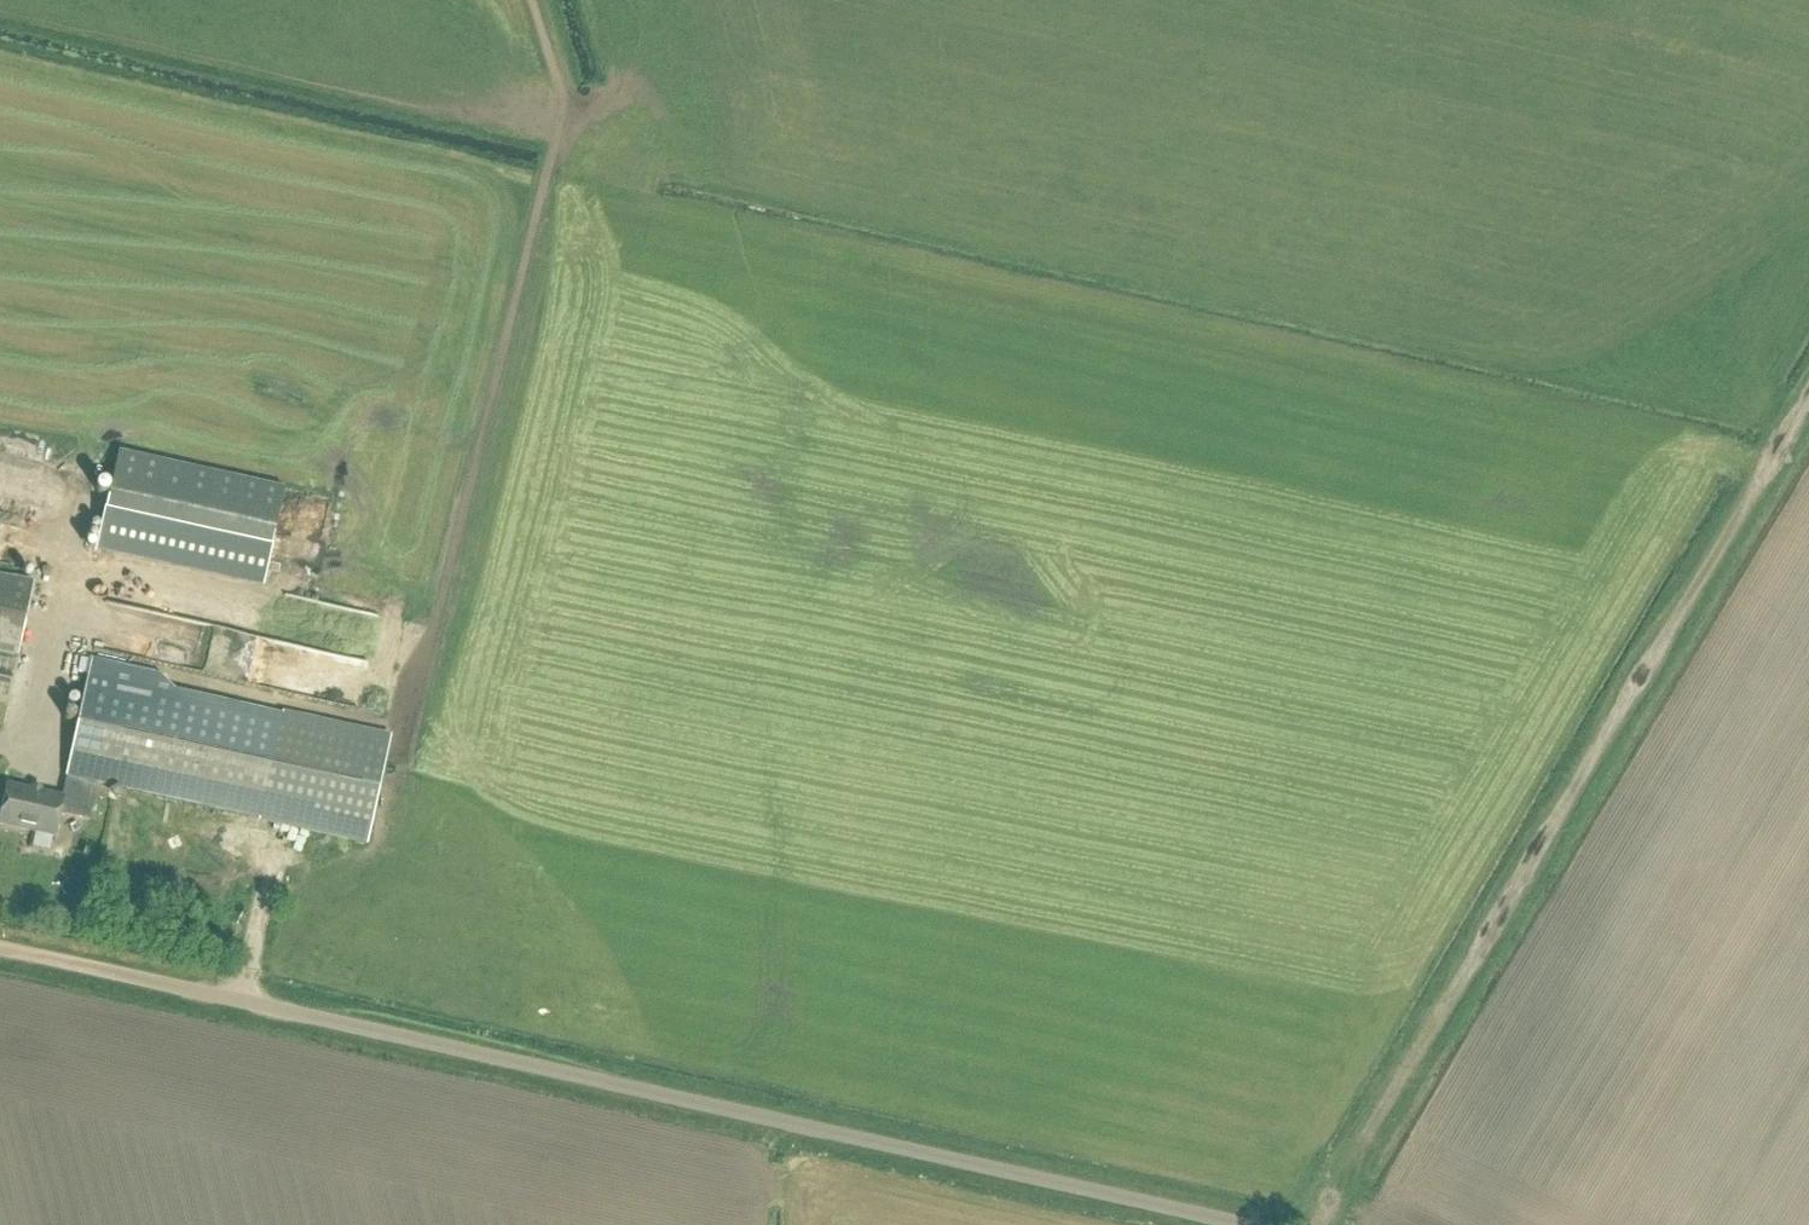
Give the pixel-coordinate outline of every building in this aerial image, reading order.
[(96,548),(262,584),(283,489),(117,453),(96,548)] [(0,578),(0,654),(17,658),(34,585),(0,578)] [(365,843),(388,739),(89,673),(66,777),(62,799),(7,787),(0,820),(0,826),(55,838),(59,815),(89,822),(98,784),(365,843)] [(224,936),(211,933),(209,944),(221,946),(224,936)]
